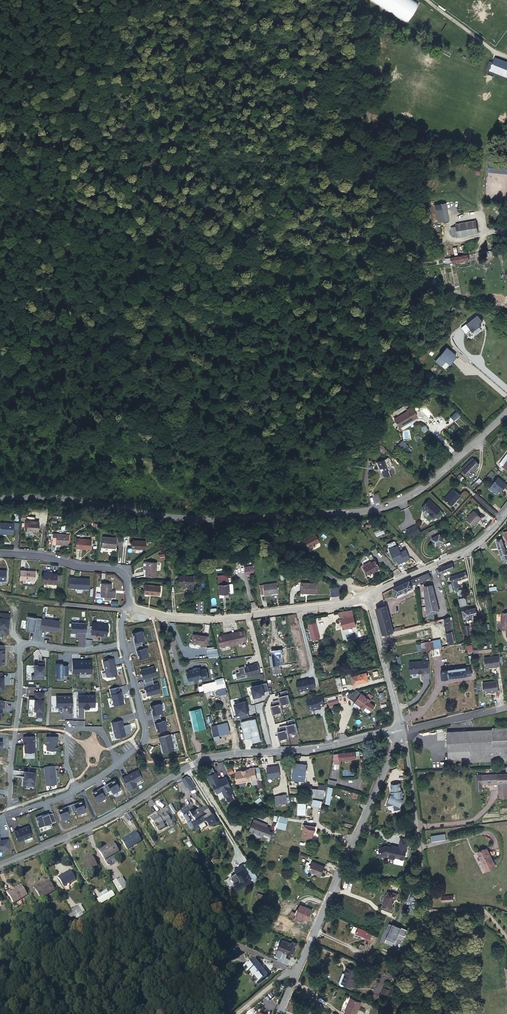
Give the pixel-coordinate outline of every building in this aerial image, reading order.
[(406,22),(419,2),(416,0),(372,0),(406,22)] [(495,60),(491,73),(506,80),(506,65),(495,60)] [(488,164),(487,171),(506,172),(506,165),(488,164)] [(448,220),(445,202),(434,204),(437,222),(448,220)] [(476,222),(455,225),(455,226),(457,235),(457,236),(478,233),(476,222)] [(482,320),(478,314),(461,327),(466,333),(471,329),(473,331),(481,324),(479,322),(482,320)] [(450,362),(456,356),(446,347),(441,352),(442,353),(435,361),(441,366),(447,359),(450,362)] [(406,413),(393,421),(398,429),(415,418),(409,409),(405,411),(406,413)] [(455,412),(450,418),(453,421),(458,415),(455,412)] [(402,440),(398,444),(404,449),(408,445),(402,440)] [(391,473),(386,456),(377,459),(378,466),(380,465),(382,470),(380,471),(381,476),(391,473)] [(471,457),(467,461),(473,466),(477,462),(471,457)] [(473,466),(467,461),(460,468),(466,474),(473,466)] [(504,483),(496,475),(490,483),(494,487),(498,490),(504,483)] [(459,491),(451,485),(442,496),(450,503),(459,491)] [(424,497),(418,505),(421,508),(419,511),(420,512),(420,516),(422,516),(426,519),(431,514),(435,517),(440,510),(436,507),(424,497)] [(480,516),(471,509),(464,518),(473,525),(480,516)] [(35,529),(36,519),(24,518),(24,528),(35,529)] [(448,523),(453,528),(458,522),(452,518),(448,523)] [(12,521),(0,520),(0,531),(11,532),(12,521)] [(413,524),(403,530),(407,537),(418,531),(413,524)] [(429,537),(437,532),(433,526),(426,532),(429,537)] [(66,543),(67,532),(51,531),(50,538),(54,539),(54,542),(66,543)] [(313,532),(302,538),(306,546),(317,540),(313,532)] [(442,539),(437,532),(429,537),(434,545),(442,539)] [(113,545),(114,534),(99,533),(99,544),(113,545)] [(88,547),(89,536),(79,535),(75,535),(74,546),(88,547)] [(141,543),(141,535),(128,536),(129,544),(141,543)] [(500,536),(494,538),(501,561),(506,559),(500,536)] [(396,545),(387,549),(392,561),(396,560),(397,562),(407,558),(404,550),(398,552),(396,545)] [(155,572),(154,556),(144,556),(143,571),(155,572)] [(375,561),(371,563),(364,566),(367,574),(378,569),(375,561)] [(453,568),(451,561),(438,567),(438,568),(440,574),(453,568)] [(33,579),(33,569),(19,569),(18,578),(33,579)] [(56,571),(42,570),(41,581),(55,582),(56,571)] [(430,577),(428,572),(415,578),(416,582),(430,577)] [(450,579),(452,585),(454,584),(465,577),(463,572),(461,573),(450,579)] [(88,587),(88,576),(68,575),(68,586),(88,587)] [(193,589),(192,576),(177,577),(178,587),(187,586),(188,589),(193,589)] [(416,582),(415,578),(393,588),(395,594),(412,587),(411,585),(416,582)] [(111,587),(111,580),(101,580),(100,593),(115,593),(115,587),(111,587)] [(234,593),(232,581),(228,581),(228,580),(223,581),(223,583),(218,584),(219,592),(224,592),(224,594),(234,593)] [(262,582),(262,583),(263,592),(263,593),(277,591),(276,580),(262,582)] [(437,615),(431,580),(423,582),(429,616),(437,615)] [(157,592),(158,583),(144,581),(143,590),(157,592)] [(316,593),(316,583),(299,584),(299,593),(316,593)] [(461,609),(466,605),(462,595),(457,598),(461,609)] [(195,614),(204,614),(205,600),(196,600),(195,614)] [(376,606),(382,634),(399,630),(398,626),(392,627),(386,604),(376,606)] [(355,623),(351,607),(336,610),(340,626),(355,623)] [(463,611),(466,619),(479,617),(478,609),(471,610),(471,608),(469,608),(469,610),(463,611)] [(59,619),(41,616),(39,629),(50,631),(50,629),(57,630),(59,619)] [(447,644),(453,643),(448,618),(442,619),(447,644)] [(86,622),(71,621),(71,632),(86,633),(86,622)] [(108,622),(92,621),(90,634),(107,635),(108,622)] [(314,622),(307,623),(311,640),(318,638),(314,622)] [(295,646),(302,645),(299,628),(292,629),(295,646)] [(134,642),(135,646),(142,644),(141,640),(144,639),(142,631),(132,634),(134,642)] [(234,632),(230,633),(233,646),(237,645),(237,643),(246,641),(244,631),(238,632),(235,633),(234,632)] [(233,646),(230,633),(226,634),(226,635),(223,635),(217,636),(219,646),(228,644),(229,646),(233,646)] [(203,644),(204,636),(191,634),(190,643),(203,644)] [(418,641),(419,649),(437,647),(437,640),(418,641)] [(143,649),(142,644),(135,646),(136,650),(138,658),(148,656),(146,648),(143,649)] [(281,649),(270,650),(273,674),(280,673),(279,665),(279,662),(282,662),(281,649)] [(498,655),(484,656),(484,666),(499,665),(499,661),(498,655)] [(113,656),(102,658),(106,676),(117,674),(113,656)] [(92,660),(71,660),(71,673),(92,673),(92,660)] [(427,660),(408,662),(409,673),(428,671),(427,660)] [(67,662),(55,662),(55,677),(62,677),(62,674),(67,674),(67,662)] [(43,663),(33,663),(33,671),(30,671),(30,679),(45,680),(43,674),(43,663)] [(249,666),(243,667),(245,673),(243,673),(242,667),(236,668),(237,672),(233,673),(235,679),(244,677),(243,675),(245,675),(245,677),(258,675),(256,664),(251,665),(251,666),(249,667),(249,666)] [(144,679),(145,682),(152,680),(152,677),(156,676),(153,666),(140,669),(143,679),(144,679)] [(467,666),(438,670),(439,678),(468,674),(468,668),(467,668),(467,666)] [(201,669),(201,667),(190,669),(188,672),(188,673),(187,675),(187,677),(189,678),(190,679),(191,679),(191,680),(195,679),(196,678),(197,678),(199,679),(203,678),(204,680),(209,678),(207,668),(201,669)] [(368,674),(367,671),(350,675),(353,685),(369,680),(368,674)] [(307,678),(295,681),(297,691),(314,686),(312,678),(307,679),(307,678)] [(153,684),(152,680),(145,682),(146,686),(145,686),(147,696),(160,692),(158,683),(153,684)] [(497,680),(482,681),(482,691),(497,691),(497,680)] [(225,687),(224,683),(217,684),(216,681),(203,684),(205,692),(206,692),(218,689),(225,687)] [(254,698),(258,697),(258,696),(262,695),(262,694),(265,694),(264,692),(269,691),(267,683),(251,686),(254,698)] [(118,685),(110,687),(113,704),(124,702),(122,689),(119,690),(118,685)] [(225,687),(218,689),(218,690),(209,692),(211,698),(215,697),(215,696),(226,694),(225,687)] [(355,689),(350,697),(355,701),(354,702),(364,708),(366,706),(372,710),(375,705),(369,701),(373,695),(369,692),(367,695),(357,688),(355,689)] [(44,691),(35,690),(34,697),(29,697),(28,709),(37,709),(36,717),(43,717),(44,691)] [(281,704),(290,702),(287,690),(280,692),(281,696),(279,696),(279,699),(272,701),(274,705),(271,706),(273,714),(282,711),(281,704)] [(324,705),(320,692),(305,696),(308,710),(314,708),(314,710),(320,708),(320,706),(324,705)] [(95,695),(77,694),(77,706),(95,707),(95,695)] [(67,713),(72,713),(72,696),(56,696),(56,707),(67,707),(67,713)] [(339,702),(337,697),(328,699),(330,707),(334,706),(334,703),(339,702)] [(239,714),(240,718),(249,716),(248,712),(246,705),(247,705),(246,701),(234,704),(237,715),(239,714)] [(152,715),(153,719),(160,717),(159,713),(163,712),(160,704),(150,706),(152,714),(152,715)] [(199,708),(192,710),(194,718),(190,719),(192,728),(203,725),(199,708)] [(161,721),(160,717),(153,719),(154,723),(155,723),(157,731),(167,729),(165,720),(161,721)] [(294,717),(287,719),(288,723),(279,726),(280,730),(277,730),(279,738),(289,736),(288,732),(297,729),(294,717)] [(255,718),(241,721),(245,738),(253,736),(254,742),(261,741),(255,718)] [(121,719),(111,721),(115,737),(125,735),(121,719)] [(229,730),(227,722),(212,725),(214,737),(219,736),(218,732),(229,730)] [(506,758),(506,724),(506,725),(492,726),(492,728),(447,731),(449,763),(506,758)] [(169,734),(159,736),(162,751),(172,749),(169,734)] [(34,735),(23,735),(24,753),(34,753),(34,735)] [(47,736),(46,749),(56,749),(57,748),(57,741),(58,741),(58,737),(47,736)] [(347,758),(351,758),(358,757),(358,750),(338,753),(338,759),(347,758)] [(302,778),(304,763),(294,762),(294,765),(292,765),(291,777),(302,778)] [(54,765),(44,766),(45,784),(56,784),(54,765)] [(278,765),(267,767),(269,778),(280,776),(278,765)] [(144,778),(138,767),(122,775),(129,790),(138,785),(136,782),(144,778)] [(258,767),(248,768),(248,769),(233,770),(235,780),(236,782),(242,781),(243,780),(249,779),(254,778),(254,779),(254,780),(259,779),(258,767)] [(36,768),(24,768),(23,784),(35,784),(36,768)] [(233,796),(227,779),(222,781),(223,782),(220,783),(216,775),(213,770),(208,772),(210,777),(208,778),(212,787),(214,786),(217,794),(219,795),(223,793),(225,799),(228,805),(236,802),(233,796)] [(482,787),(481,782),(499,780),(499,787),(506,787),(506,771),(476,773),(477,788),(482,787)] [(191,783),(188,779),(184,776),(180,779),(179,780),(184,788),(185,787),(191,783)] [(112,793),(120,789),(115,780),(108,784),(107,783),(103,785),(107,792),(111,790),(112,793)] [(390,793),(387,800),(392,802),(392,804),(393,810),(400,809),(399,806),(403,799),(402,799),(401,790),(400,790),(400,783),(390,784),(391,794),(390,793)] [(107,792),(103,785),(99,788),(100,788),(93,792),(98,801),(105,797),(103,794),(107,792)] [(311,794),(323,796),(324,790),(326,790),(327,786),(318,785),(318,789),(311,788),(311,794)] [(290,802),(289,798),(286,798),(286,794),(275,796),(276,801),(279,801),(280,804),(290,802)] [(321,806),(322,800),(313,798),(312,805),(321,806)] [(85,810),(82,801),(74,803),(70,804),(72,811),(76,810),(77,813),(85,810)] [(298,802),(297,814),(306,814),(306,802),(298,802)] [(72,811),(70,804),(65,806),(66,806),(58,809),(61,819),(69,816),(68,813),(72,811)] [(52,809),(36,815),(40,826),(56,820),(52,809)] [(218,826),(208,809),(199,814),(201,818),(199,820),(192,810),(189,812),(187,810),(184,812),(185,814),(182,816),(192,833),(195,832),(196,834),(201,832),(199,829),(207,824),(211,830),(218,826)] [(154,815),(150,818),(157,830),(164,826),(163,824),(165,823),(167,826),(171,823),(165,812),(161,814),(160,812),(154,816),(154,815)] [(134,819),(130,813),(125,815),(129,822),(134,819)] [(247,828),(260,835),(266,825),(261,823),(260,824),(256,822),(252,819),(247,828)] [(30,825),(14,829),(18,841),(34,836),(30,825)] [(313,829),(303,825),(300,834),(308,837),(309,833),(311,833),(313,829)] [(134,831),(119,840),(125,850),(140,841),(134,831)] [(3,856),(3,849),(8,848),(7,839),(0,839),(0,857),(3,856)] [(393,847),(388,846),(381,848),(383,855),(388,854),(391,854),(391,857),(396,858),(396,857),(397,856),(406,859),(411,841),(403,839),(401,847),(397,846),(396,848),(393,847)] [(117,851),(111,842),(97,851),(104,860),(117,851)] [(494,866),(485,847),(476,852),(483,864),(480,866),(483,872),(494,866)] [(96,867),(90,856),(76,864),(82,875),(96,867)] [(324,866),(312,861),(308,870),(321,875),(324,866)] [(209,863),(205,865),(212,875),(216,876),(209,863)] [(242,863),(235,867),(238,871),(236,872),(235,871),(229,875),(234,883),(232,884),(235,889),(249,880),(244,872),(246,871),(242,863)] [(75,879),(69,871),(57,879),(63,888),(75,879)] [(50,884),(45,875),(34,881),(33,879),(29,881),(36,892),(50,884)] [(118,879),(121,887),(127,885),(123,877),(118,879)] [(6,892),(12,903),(26,895),(21,885),(10,892),(9,890),(6,892)] [(99,903),(114,896),(112,891),(97,897),(99,903)] [(397,901),(400,895),(395,892),(393,895),(388,893),(384,901),(387,902),(383,909),(392,913),(395,907),(392,906),(395,900),(397,901)] [(69,910),(75,907),(70,898),(64,901),(69,910)] [(64,913),(69,910),(64,901),(59,904),(64,913)] [(294,917),(302,921),(304,917),(307,919),(312,909),(302,904),(299,909),(298,909),(294,917)] [(370,942),(373,936),(359,930),(356,936),(370,942)] [(291,943),(290,944),(281,940),(274,955),(277,957),(275,960),(287,965),(289,960),(283,957),(284,953),(286,954),(291,957),(296,946),(291,943)] [(266,977),(253,959),(241,968),(246,974),(248,972),(257,984),(266,977)] [(362,973),(352,969),(349,975),(350,976),(346,984),(349,985),(355,988),(362,973)] [(391,993),(385,991),(382,997),(388,1000),(391,993)] [(362,1004),(351,999),(345,1013),(357,1013),(362,1004)]
